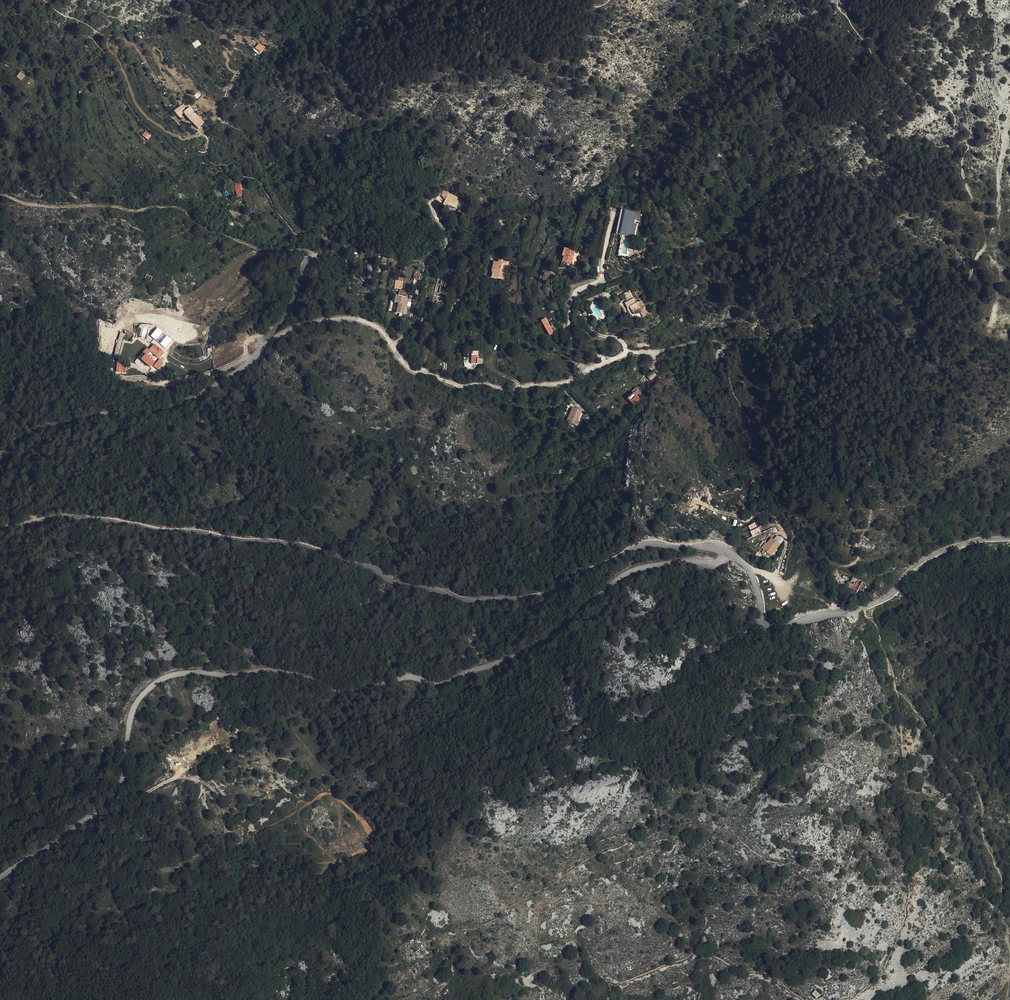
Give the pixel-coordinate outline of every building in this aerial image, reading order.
[(195,48),(201,44),(198,39),(192,43),(195,48)] [(262,52),(265,46),(257,43),(255,48),(262,52)] [(23,68),(18,64),(14,69),(19,73),(23,68)] [(17,78),(22,81),(25,76),(20,73),(17,78)] [(173,111),(178,118),(183,114),(186,112),(181,106),(173,111)] [(191,108),(186,112),(183,114),(187,119),(194,113),(191,108)] [(192,123),(198,118),(194,113),(187,119),(191,124),(192,123)] [(194,126),(200,121),(198,118),(192,123),(194,126)] [(197,129),(202,124),(200,121),(194,126),(197,129)] [(146,140),(149,136),(143,132),(139,135),(146,140)] [(216,175),(222,183),(226,180),(224,176),(225,175),(222,171),(216,175)] [(237,196),(243,194),(240,184),(234,186),(237,196)] [(457,194),(445,187),(440,195),(445,198),(452,202),(457,194)] [(633,206),(613,202),(609,225),(622,227),(622,230),(626,231),(629,216),(626,216),(626,212),(631,213),(633,206)] [(614,246),(616,235),(614,234),(611,248),(620,250),(622,236),(621,235),(619,247),(614,246)] [(561,248),(560,253),(569,255),(571,241),(559,239),(558,248),(561,248)] [(489,255),(486,270),(499,273),(501,266),(494,265),(496,256),(500,257),(501,254),(494,253),(493,256),(489,255)] [(149,275),(146,281),(152,284),(155,278),(149,275)] [(631,304),(638,300),(641,298),(643,297),(642,296),(638,290),(634,292),(627,279),(620,283),(625,291),(622,293),(624,297),(627,296),(631,304)] [(394,298),(393,301),(400,302),(401,292),(390,291),(390,298),(394,298)] [(550,323),(542,308),(538,310),(546,325),(550,323)] [(550,322),(555,332),(560,329),(556,320),(550,322)] [(118,357),(125,333),(120,332),(114,356),(118,357)] [(170,347),(156,333),(152,338),(166,351),(170,347)] [(147,355),(145,353),(140,357),(149,366),(154,361),(152,360),(155,357),(158,359),(152,365),(156,369),(163,362),(159,359),(164,353),(155,344),(149,350),(150,351),(147,355)] [(474,350),(472,350),(466,349),(465,349),(464,357),(476,358),(477,353),(473,353),(474,350)] [(650,361),(645,367),(649,370),(653,364),(650,361)] [(650,380),(657,375),(654,371),(647,376),(650,380)] [(633,384),(639,390),(642,384),(636,377),(631,383),(633,384)] [(627,389),(634,396),(639,390),(633,384),(627,389)] [(574,398),(567,412),(576,416),(578,412),(583,403),(574,398)] [(759,527),(751,531),(753,536),(761,533),(759,527)] [(771,538),(762,549),(771,555),(782,540),(777,536),(774,540),(771,538)] [(853,578),(845,591),(856,597),(860,591),(863,593),(867,585),(853,578)] [(815,990),(811,994),(816,999),(820,995),(815,990)]
